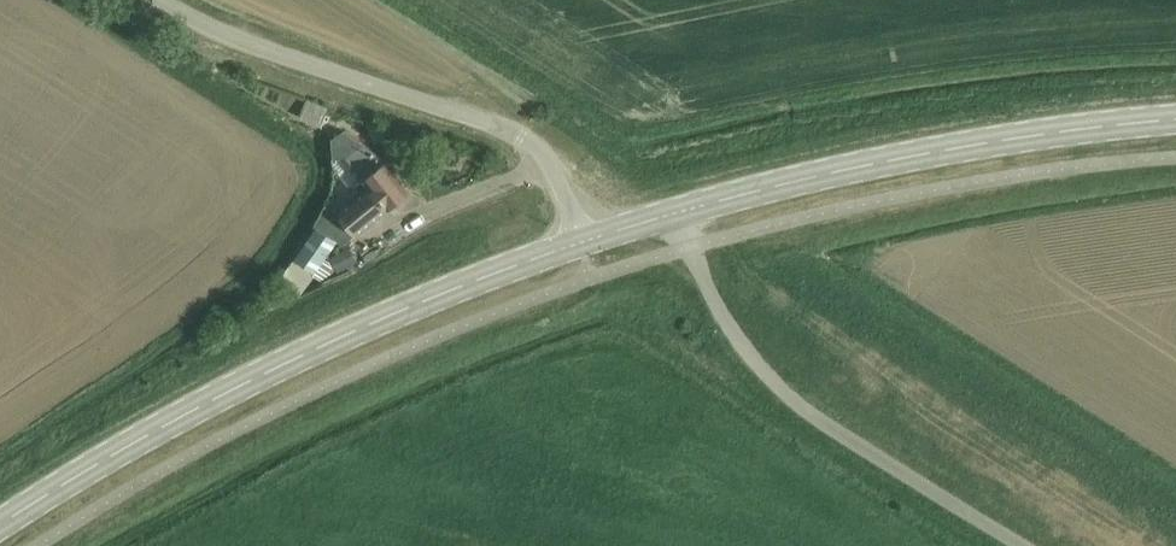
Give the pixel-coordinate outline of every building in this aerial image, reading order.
[(330,107),(307,98),(300,116),(301,116),(323,125),(330,107)] [(375,126),(367,129),(373,143),(384,138),(378,127),(378,125),(375,126)] [(327,204),(314,225),(317,227),(337,241),(343,245),(356,234),(410,190),(387,162),(376,153),(362,144),(352,137),(343,131),(342,132),(337,135),(332,138),(332,139),(333,152),(333,158),(347,156),(357,169),(365,178),(355,185),(362,194),(338,213),(327,204)] [(292,256),(278,276),(300,293),(314,274),(321,278),(335,269),(330,259),(326,256),(337,241),(317,227),(295,258),(292,256)] [(352,245),(331,257),(339,272),(360,260),(352,245)]
